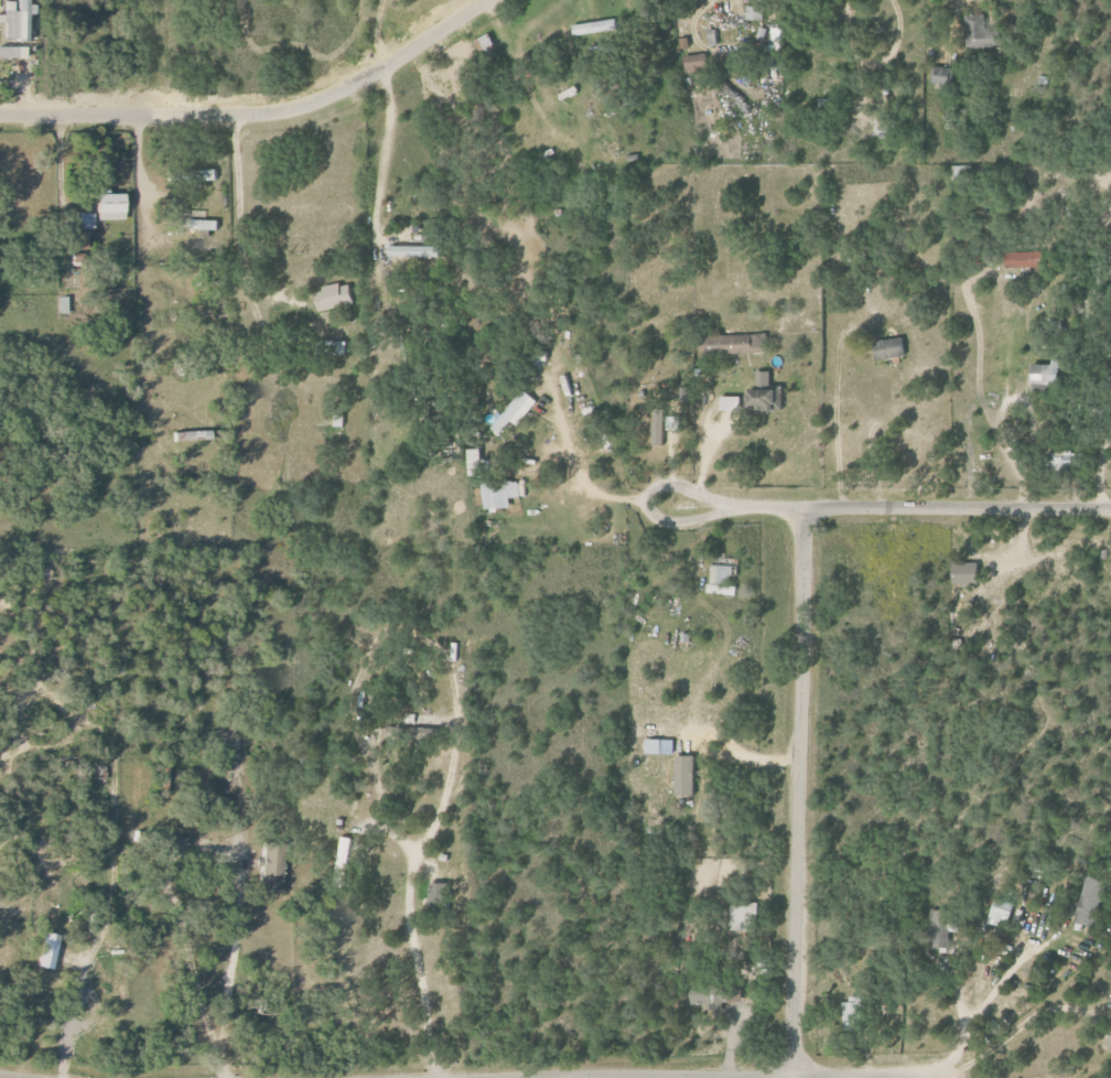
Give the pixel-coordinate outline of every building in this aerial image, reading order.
[(29,0),(17,0),(17,3),(5,2),(5,15),(0,15),(0,24),(5,24),(4,41),(29,41),(29,0)] [(763,7),(747,6),(747,20),(763,21),(763,7)] [(999,29),(985,29),(984,14),(963,15),(964,48),(999,46),(999,29)] [(619,31),(618,20),(575,24),(576,34),(619,31)] [(475,40),(482,55),(498,48),(492,33),(475,40)] [(26,59),(26,47),(0,47),(0,59),(26,59)] [(709,73),(706,54),(685,57),(688,76),(709,73)] [(930,83),(951,84),(952,67),(931,66),(930,83)] [(125,221),(125,195),(98,195),(98,221),(125,221)] [(78,230),(94,230),(93,214),(78,214),(78,230)] [(220,221),(179,220),(179,230),(220,231),(220,221)] [(87,249),(87,234),(77,234),(77,250),(87,249)] [(438,259),(439,247),(387,245),(386,258),(438,259)] [(1002,252),(1002,268),(1037,267),(1036,251),(1002,252)] [(310,290),(314,311),(353,303),(348,282),(310,290)] [(60,315),(68,315),(68,297),(60,297),(60,315)] [(697,335),(698,354),(765,352),(765,334),(697,335)] [(869,341),(872,360),(903,355),(900,337),(869,341)] [(344,341),(319,341),(319,354),(343,354),(344,341)] [(1054,383),(1053,364),(1026,365),(1027,384),(1054,383)] [(767,371),(752,371),(752,390),(742,390),(742,411),(780,411),(780,385),(767,385),(767,371)] [(496,436),(509,422),(514,425),(534,402),(521,390),(487,428),(496,436)] [(717,410),(736,410),(737,396),(717,396),(717,410)] [(345,427),(344,415),(335,415),(336,427),(345,427)] [(187,432),(188,441),(211,440),(210,431),(187,432)] [(477,449),(464,449),(465,470),(477,469),(477,449)] [(1070,466),(1068,450),(1046,453),(1048,470),(1070,466)] [(480,510),(507,508),(506,498),(517,497),(517,480),(479,482),(480,510)] [(973,564),(948,563),(947,584),(973,585),(973,564)] [(706,594),(736,595),(736,586),(729,586),(730,566),(707,565),(706,594)] [(438,728),(386,726),(386,737),(437,739),(438,728)] [(664,739),(647,739),(647,753),(663,754),(664,739)] [(696,795),(697,755),(678,755),(677,795),(696,795)] [(337,871),(347,872),(353,838),(342,836),(337,871)] [(186,840),(172,838),(169,855),(184,857),(186,840)] [(282,893),(284,844),(265,843),(264,859),(257,859),(256,867),(262,867),(261,892),(282,893)] [(1095,927),(1106,881),(1087,876),(1076,922),(1095,927)] [(990,924),(1009,929),(1015,903),(996,898),(990,924)] [(755,904),(730,903),(729,931),(754,932),(755,904)] [(950,910),(931,910),(930,948),(949,948),(950,910)] [(59,935),(43,933),(40,968),(55,970),(59,935)] [(692,1005),(708,1005),(708,1010),(728,1010),(727,984),(691,985),(692,1005)] [(844,998),(845,1030),(862,1030),(861,998),(844,998)]
